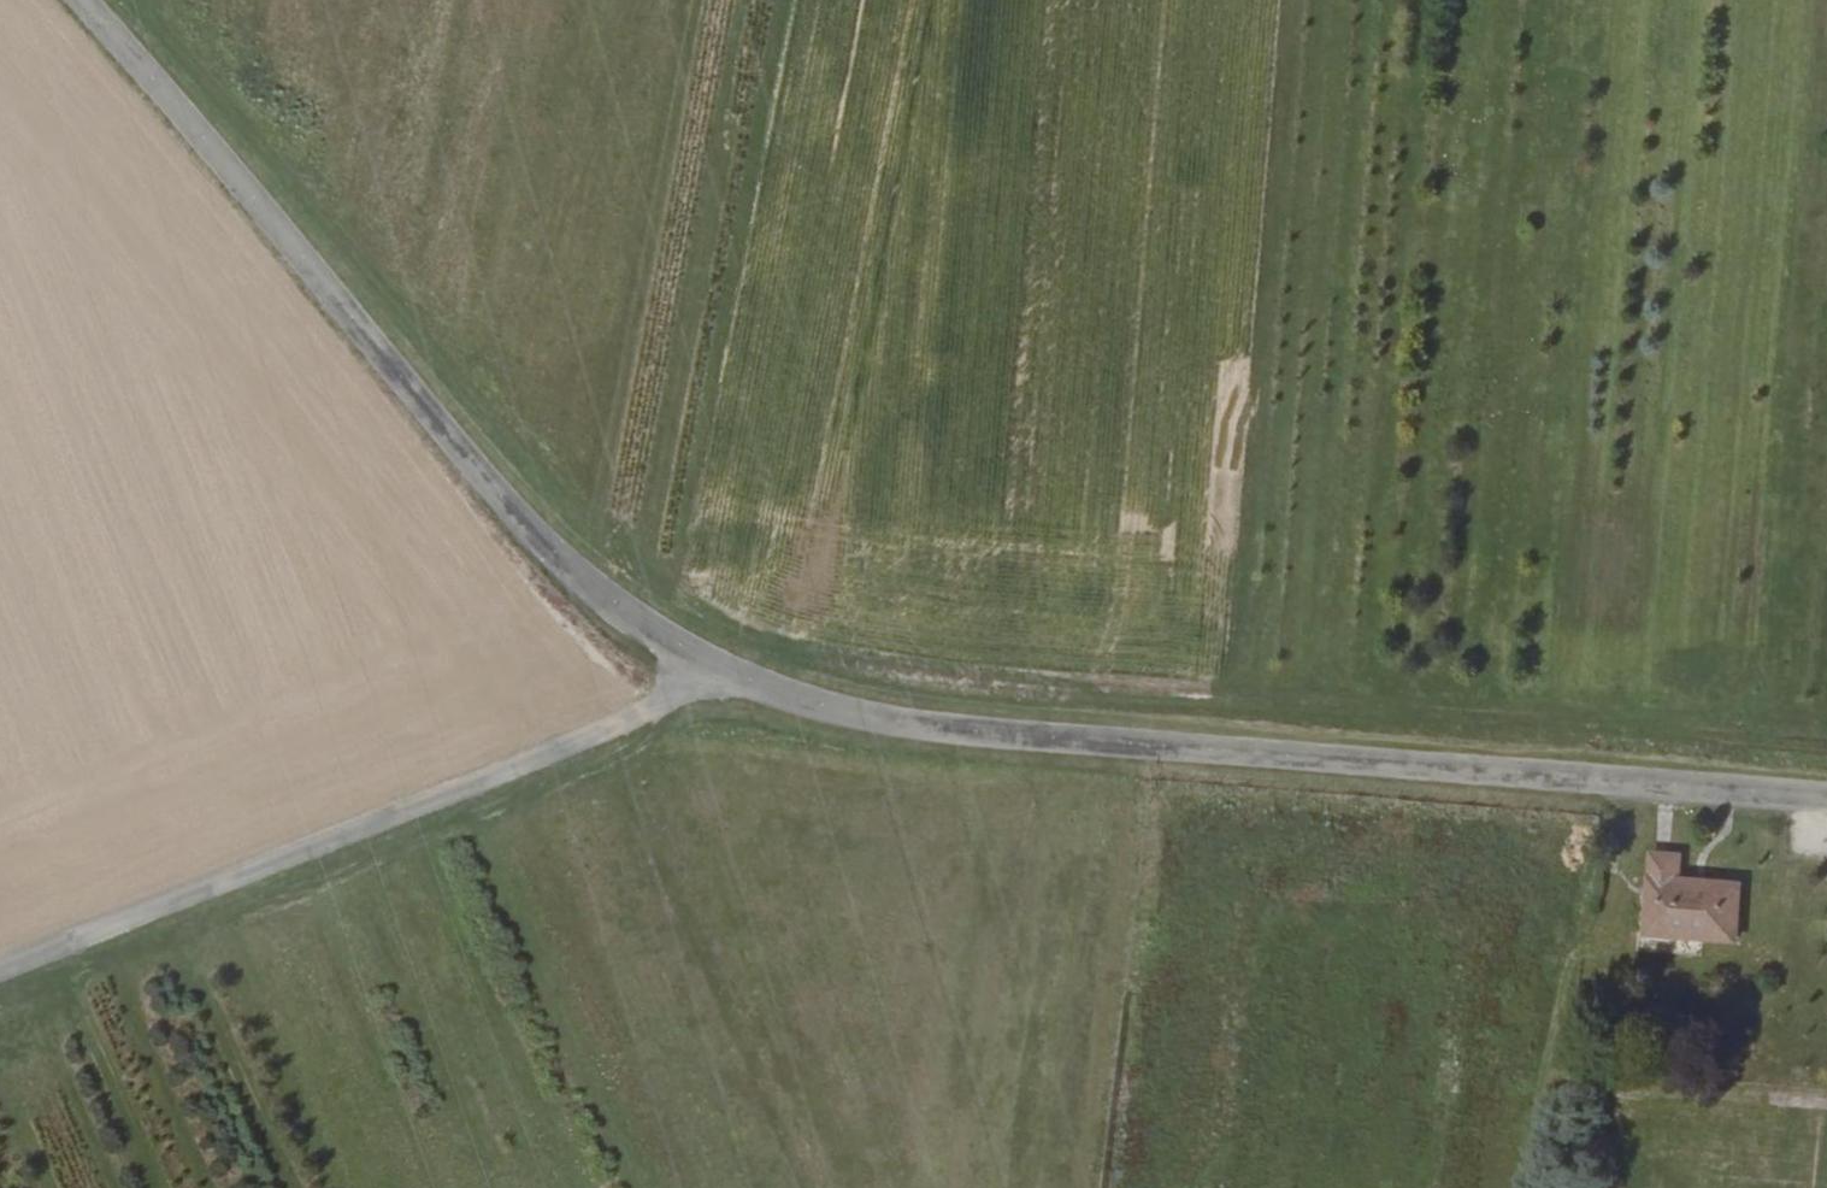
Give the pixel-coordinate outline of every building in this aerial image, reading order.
[(1658,852),(1653,903),(1665,906),(1664,929),(1739,938),(1744,883),(1689,876),(1688,855),(1658,852)]
